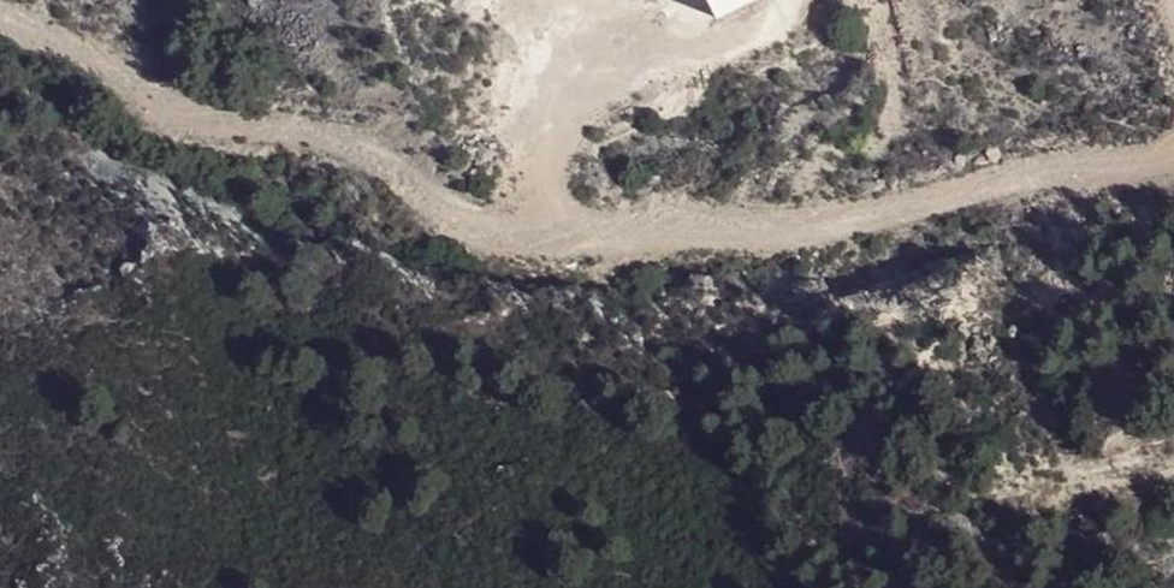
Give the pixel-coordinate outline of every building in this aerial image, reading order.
[(709,21),(757,0),(700,0),(709,21)]
